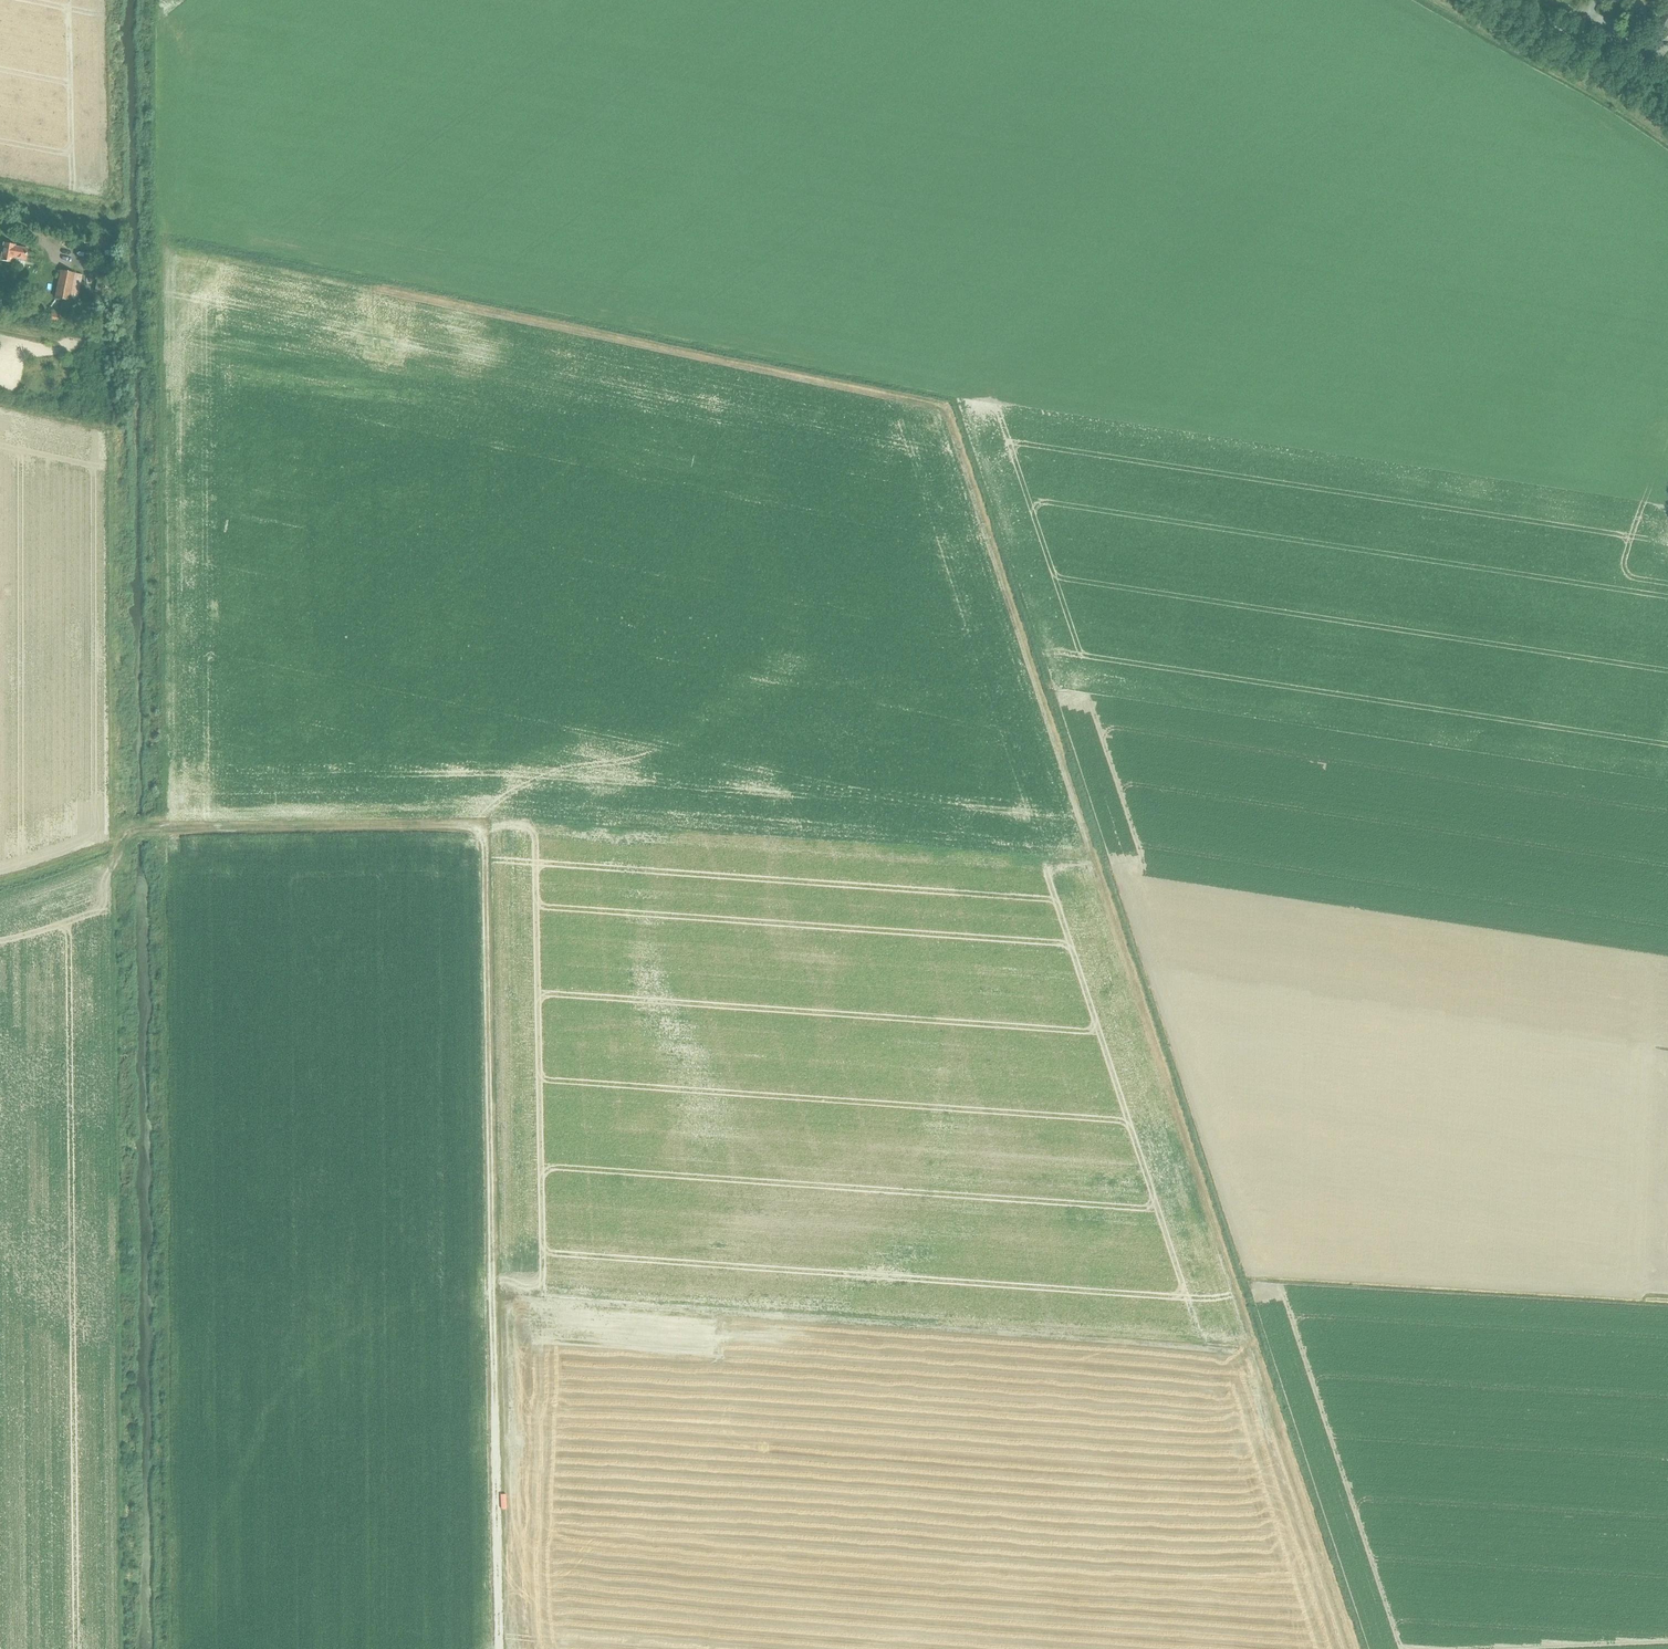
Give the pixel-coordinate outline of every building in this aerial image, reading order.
[(1664,16),(1665,17),(1656,30),(1663,34),(1667,27),(1667,10),(1664,16)] [(84,245),(95,247),(94,251),(100,253),(102,240),(85,238),(84,245)] [(26,260),(28,249),(15,247),(15,245),(4,243),(1,260),(12,262),(13,258),(26,260)] [(102,255),(93,253),(91,261),(100,263),(102,255)] [(55,298),(69,301),(77,302),(82,275),(60,271),(55,298)] [(101,294),(104,281),(98,280),(95,293),(101,294)] [(51,320),(60,321),(61,313),(53,312),(51,320)]
